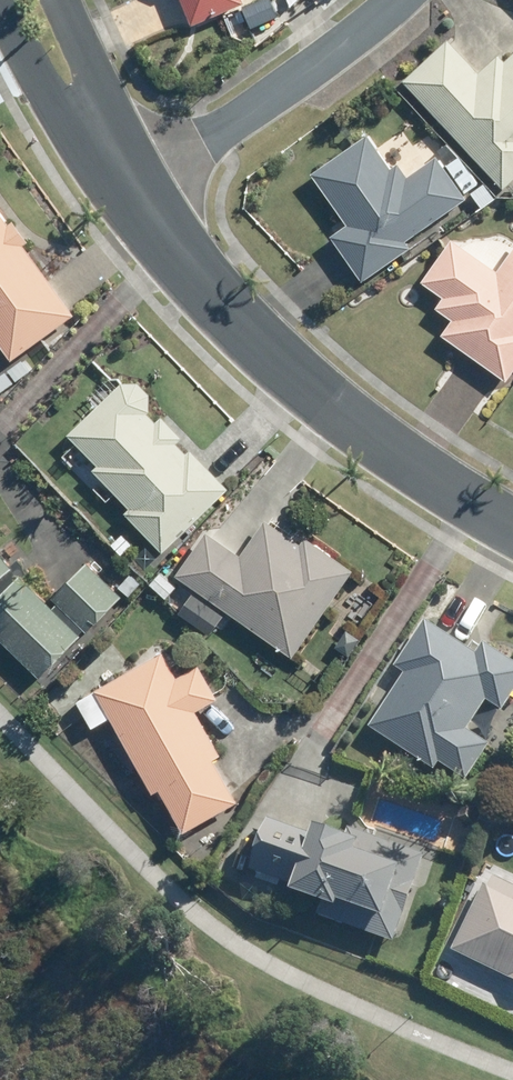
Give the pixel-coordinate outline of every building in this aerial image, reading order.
[(197,21),(247,2),(246,0),(188,0),(197,21)] [(240,10),(250,30),(277,17),(269,0),(262,0),(240,10)] [(410,78),(499,175),(512,162),(512,57),(487,80),(456,46),(450,40),(410,78)] [(370,136),(319,173),(354,223),(337,235),(364,273),(467,196),(469,195),(441,158),(405,184),(370,136)] [(464,157),(451,166),(469,191),(481,183),(464,157)] [(499,198),(487,183),(474,194),(485,209),(499,198)] [(17,359),(77,314),(0,205),(0,335),(17,359)] [(447,333),(504,374),(512,361),(512,256),(503,270),(457,237),(427,279),(450,295),(442,307),(458,318),(447,333)] [(20,358),(7,367),(15,378),(28,369),(20,358)] [(0,372),(0,390),(12,381),(3,370),(0,372)] [(225,494),(149,412),(151,411),(151,395),(139,383),(125,383),(72,433),(174,543),(225,494)] [(210,534),(182,574),(296,655),(356,571),(311,539),(306,546),(269,520),(243,557),(210,534)] [(119,531),(109,541),(120,552),(129,542),(119,531)] [(12,566),(0,552),(0,577),(12,566)] [(87,562),(54,598),(91,632),(124,596),(87,562)] [(0,585),(0,623),(46,670),(81,633),(16,569),(0,585)] [(159,569),(149,578),(165,594),(174,585),(159,569)] [(144,585),(133,574),(121,586),(132,596),(144,585)] [(397,665),(407,671),(371,726),(437,768),(441,761),(470,779),(493,743),(470,729),(490,700),(506,710),(512,699),(512,658),(487,641),(479,654),(427,620),(397,665)] [(345,627),(334,644),(347,653),(359,636),(345,627)] [(164,652),(106,686),(163,787),(187,828),(239,798),(216,757),(223,753),(199,710),(221,699),(202,664),(179,678),(164,652)] [(390,761),(386,773),(405,779),(409,767),(390,761)] [(275,820),(257,867),(332,893),(324,915),(398,942),(430,856),(357,829),(355,835),(316,822),(312,834),(275,820)] [(463,952),(512,977),(512,883),(499,877),(463,952)]
